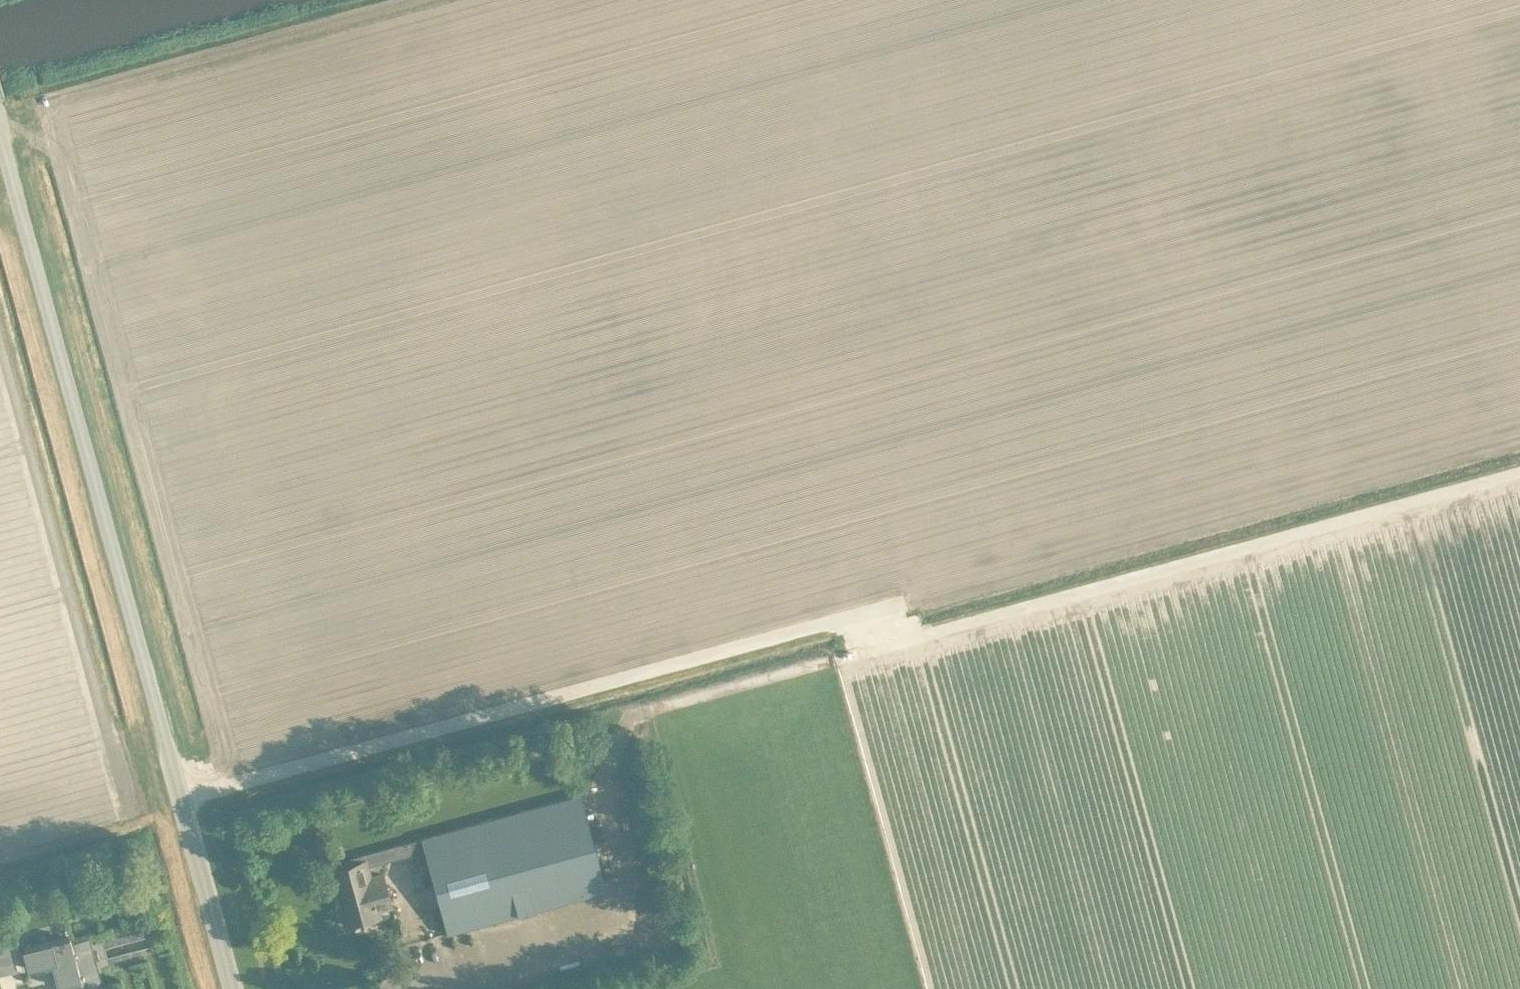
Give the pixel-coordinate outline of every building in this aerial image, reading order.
[(443,929),(601,885),(575,791),(416,835),(443,929)] [(341,861),(325,866),(340,921),(349,919),(349,920),(355,919),(354,917),(376,912),(374,907),(386,903),(376,868),(365,872),(362,864),(359,850),(339,856),(341,861)] [(18,945),(24,965),(47,959),(54,981),(55,981),(58,988),(79,988),(79,987),(96,982),(84,934),(66,939),(65,933),(18,945)]
